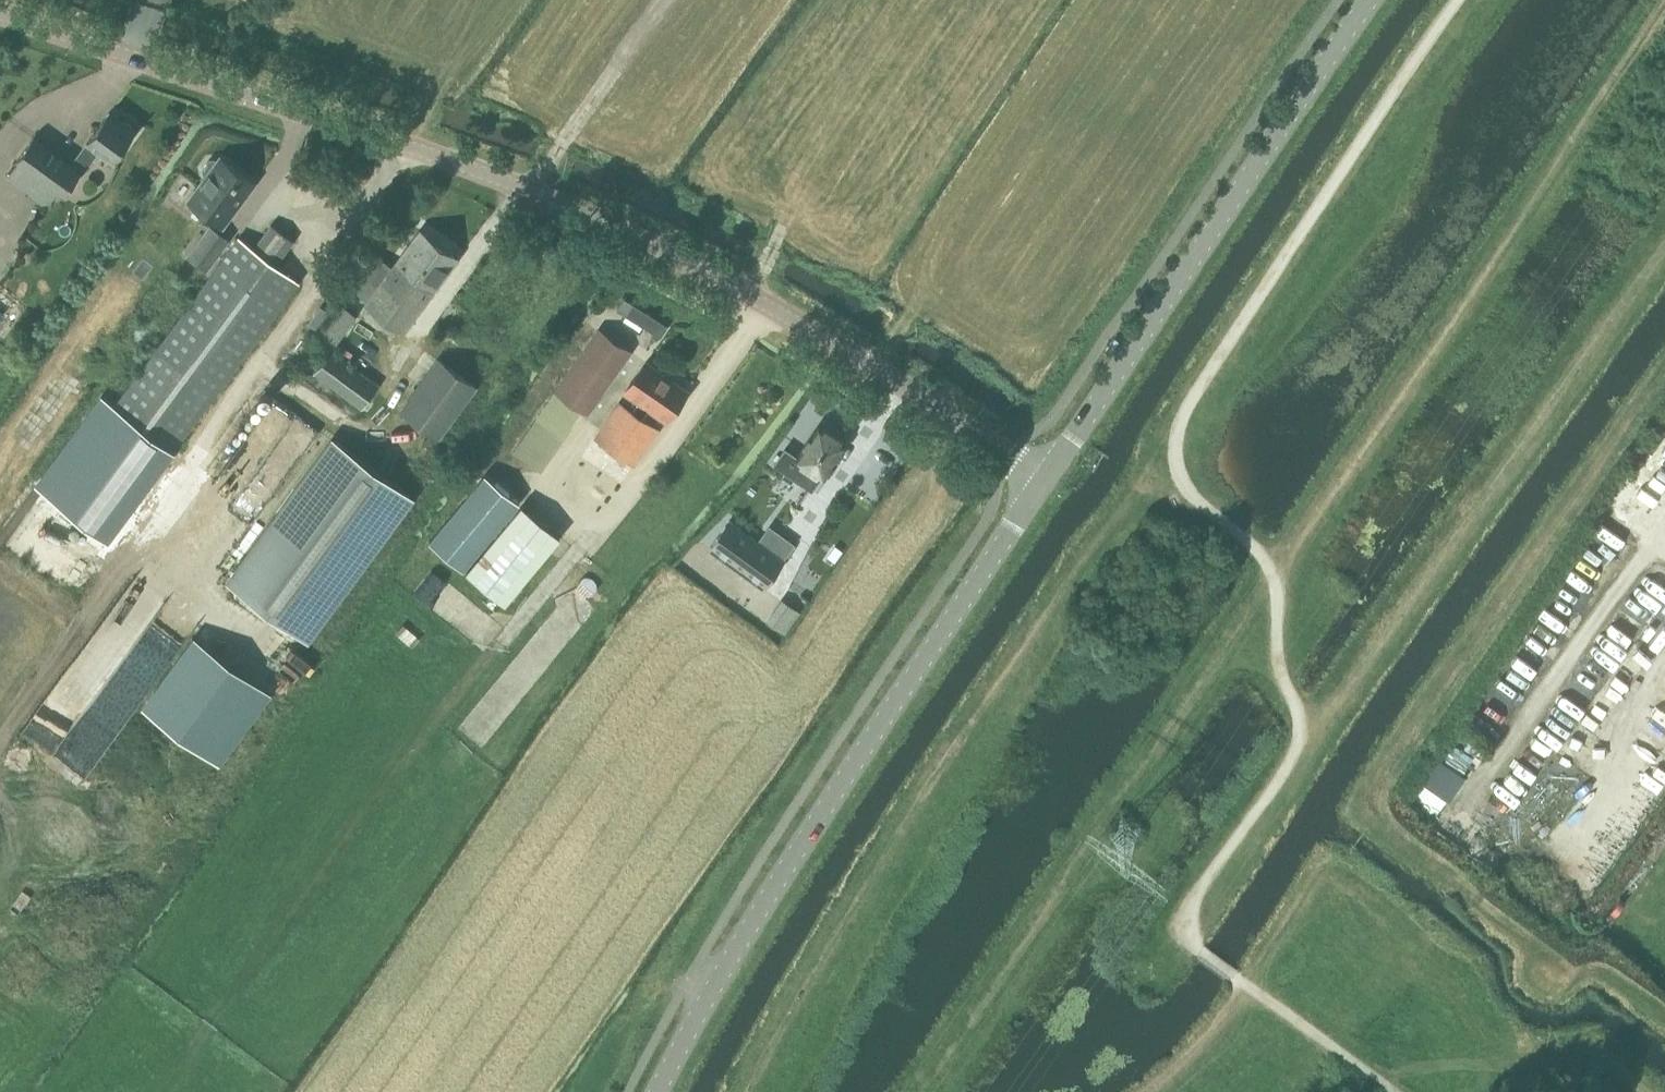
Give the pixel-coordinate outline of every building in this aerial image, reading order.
[(137,131),(110,111),(72,163),(34,136),(16,161),(64,196),(82,172),(83,173),(99,151),(114,162),(137,131)] [(188,253),(207,268),(230,239),(218,230),(224,223),(224,224),(256,182),(224,157),(221,160),(217,158),(212,158),(205,166),(206,172),(210,175),(191,198),(217,218),(212,225),(211,224),(188,253)] [(172,447),(301,280),(277,263),(294,240),(272,224),(255,247),(240,236),(111,402),(172,447)] [(374,250),(349,283),(369,299),(366,302),(404,332),(458,257),(421,229),(393,265),(374,250)] [(623,296),(616,308),(626,314),(623,318),(640,329),(642,324),(660,335),(668,323),(623,296)] [(357,315),(342,304),(317,338),(331,349),(332,349),(333,348),(357,315)] [(330,312),(321,305),(309,323),(318,329),(330,312)] [(587,413),(630,351),(598,328),(513,451),(540,470),(562,438),(582,409),(587,413)] [(381,384),(333,348),(332,349),(331,349),(315,372),(363,408),(381,385),(381,384)] [(438,437),(477,385),(439,358),(402,410),(438,437)] [(618,402),(617,403),(594,437),(634,464),(657,431),(658,429),(642,418),(649,408),(667,420),(687,390),(668,378),(669,377),(663,373),(663,374),(645,361),(624,390),(638,400),(631,410),(618,402)] [(103,396),(38,486),(116,544),(182,453),(172,447),(111,402),(103,396)] [(843,444),(819,427),(798,457),(785,447),(774,462),(811,489),(821,474),(824,470),(827,472),(833,464),(830,462),(843,444)] [(410,495),(334,440),(229,584),(305,639),(410,495)] [(463,569),(519,502),(485,474),(429,542),(463,569)] [(522,505),(466,572),(503,603),(560,536),(522,505)] [(762,587),(784,558),(728,519),(707,546),(762,587)] [(808,590),(805,595),(810,599),(822,582),(815,576),(806,589),(808,590)] [(265,691),(194,639),(142,710),(213,761),(265,691)]
